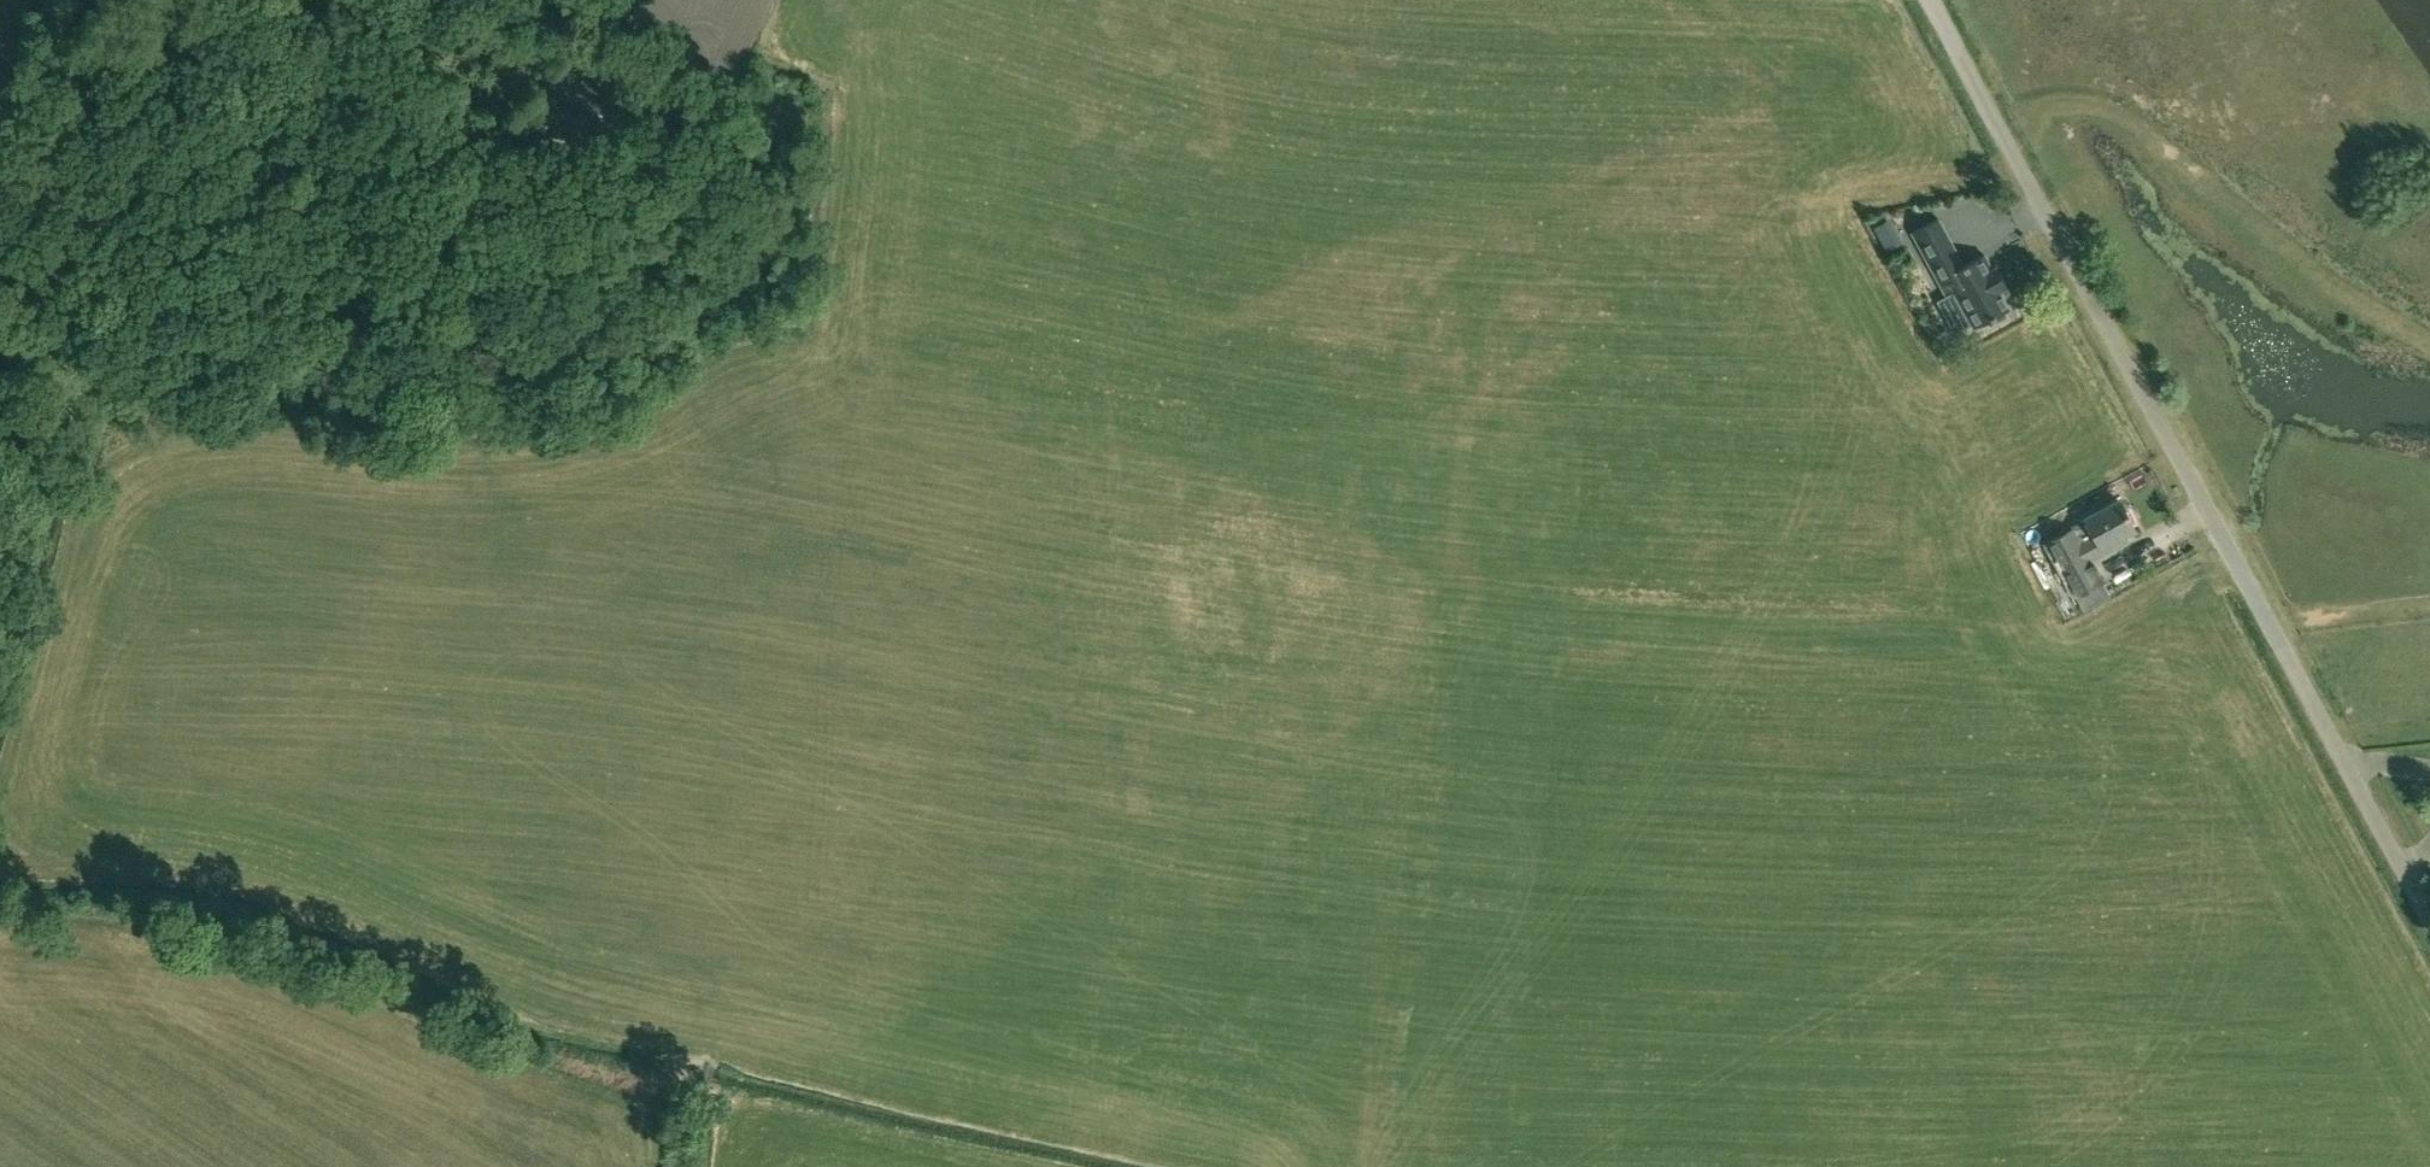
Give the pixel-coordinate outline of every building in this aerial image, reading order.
[(1873,224),(1887,249),(1899,243),(1885,218),(1873,224)] [(2007,287),(2005,282),(1996,266),(1992,268),(1984,254),(1964,265),(1938,218),(1912,232),(1946,295),(1953,291),(1974,328),(1987,321),(1989,326),(2007,316),(2005,311),(2009,308),(2000,292),(2007,287)] [(2075,597),(2104,581),(2093,561),(2127,542),(2124,536),(2136,530),(2120,500),(2085,519),(2093,532),(2081,538),(2075,528),(2046,544),(2075,597)]
